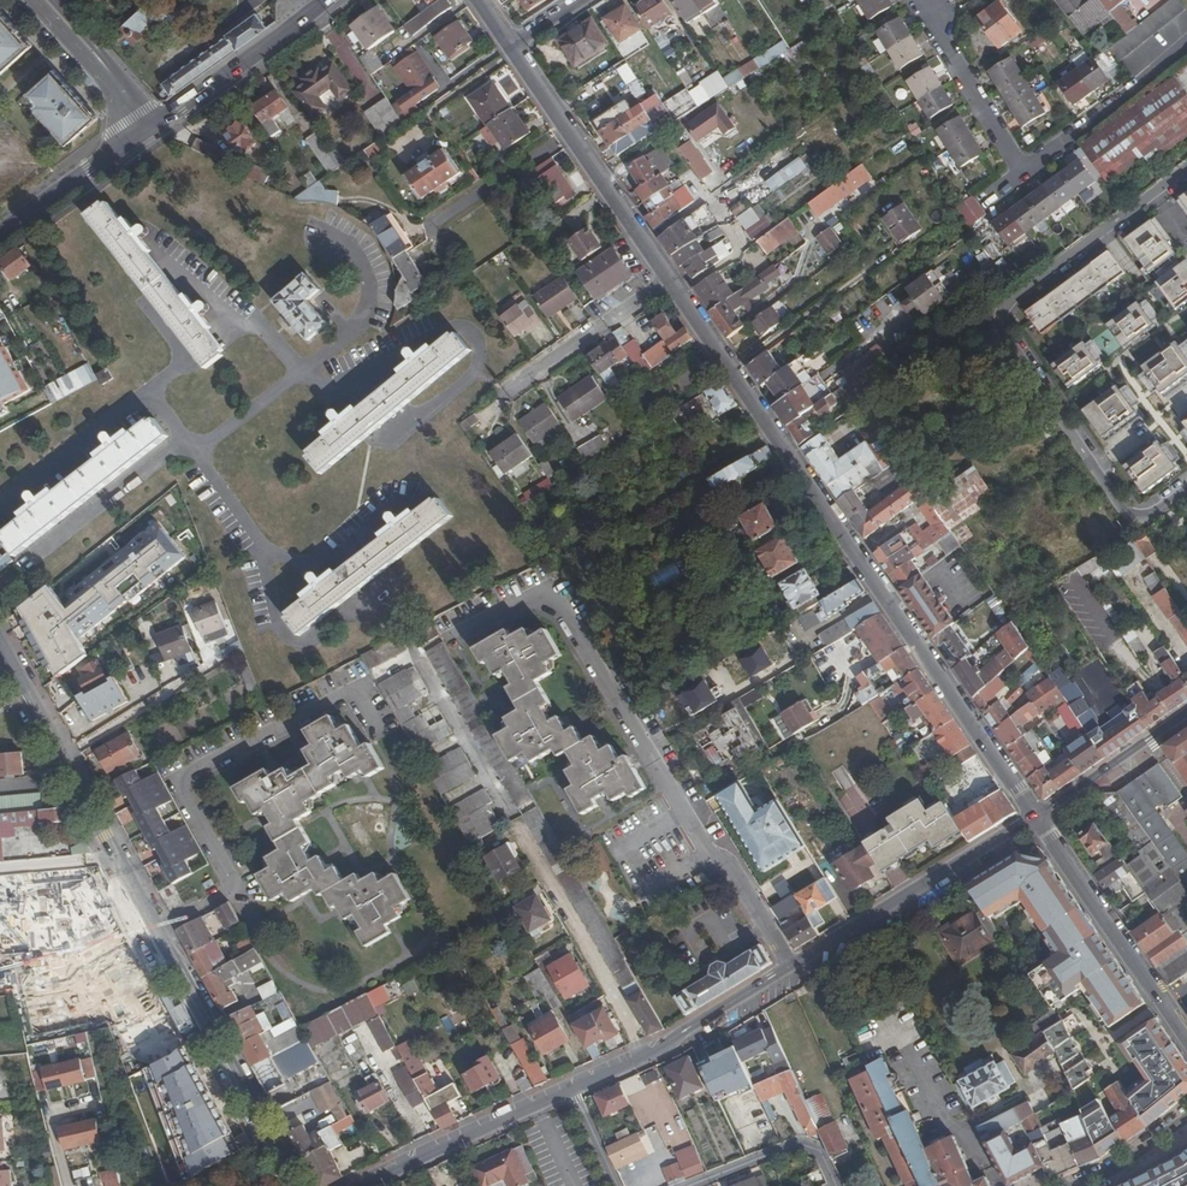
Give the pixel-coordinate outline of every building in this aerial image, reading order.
[(118,26),(103,39),(135,75),(138,71),(121,51),(122,50),(119,47),(120,45),(116,40),(124,33),(134,44),(141,38),(139,35),(141,34),(138,30),(153,16),(171,21),(185,39),(200,37),(181,10),(179,8),(148,0),(127,19),(123,15),(115,22),(118,26)] [(148,0),(179,8),(181,10),(184,2),(177,0),(148,0)] [(412,23),(419,33),(422,31),(424,33),(432,28),(430,25),(442,16),(444,18),(454,12),(448,4),(453,0),(444,0),(412,23)] [(530,10),(546,0),(523,0),(530,10)] [(636,8),(648,28),(671,13),(663,0),(648,0),(636,8)] [(689,25),(719,5),(716,0),(673,0),(689,25)] [(892,5),(889,0),(858,0),(870,19),(892,5)] [(1120,27),(1099,0),(1091,0),(1084,5),(1080,0),(1058,0),(1089,41),(1107,26),(1112,33),(1120,27)] [(1126,0),(1099,0),(1120,27),(1126,36),(1137,27),(1133,21),(1132,22),(1119,6),(1126,0)] [(1137,27),(1126,36),(1111,48),(1121,61),(1186,9),(1186,6),(1183,0),(1173,0),(1137,27)] [(1027,31),(1005,1),(979,18),(1001,49),(1027,31)] [(622,41),(632,35),(645,27),(640,20),(636,22),(626,7),(607,19),(622,41)] [(355,29),(370,52),(372,51),(396,34),(380,9),(366,18),(368,21),(355,29)] [(32,47),(0,11),(0,76),(32,47)] [(166,98),(265,27),(254,13),(208,47),(159,82),(163,88),(153,95),(154,97),(166,98)] [(353,27),(355,29),(368,21),(366,18),(353,27)] [(900,68),(922,55),(901,18),(878,31),(900,68)] [(576,63),(598,49),(607,43),(592,21),(562,40),(576,63)] [(452,60),(477,44),(463,24),(439,40),(452,60)] [(645,27),(632,35),(637,43),(650,35),(645,27)] [(334,30),(326,38),(339,51),(347,43),(334,30)] [(665,58),(675,54),(665,32),(656,36),(665,58)] [(785,42),(755,61),(760,70),(779,58),(790,51),(785,42)] [(398,67),(416,54),(413,49),(394,62),(398,67)] [(601,55),(598,49),(576,63),(579,68),(601,55)] [(370,52),(361,58),(374,76),(376,74),(384,69),(372,51),(370,52)] [(415,94),(433,81),(426,71),(429,69),(418,53),(416,54),(398,67),(396,68),(415,94)] [(1023,127),(1045,113),(1011,58),(989,71),(1023,127)] [(1111,81),(1096,59),(1060,85),(1076,106),(1111,81)] [(343,100),(355,91),(335,64),(324,72),(321,68),(304,79),(308,84),(298,92),(317,118),(328,110),(319,98),(334,88),(343,100)] [(929,116),(951,102),(931,68),(908,81),(929,116)] [(156,80),(157,79),(156,77),(159,75),(156,71),(153,73),(150,69),(149,70),(156,80)] [(426,71),(433,81),(436,79),(429,69),(426,71)] [(1178,75),(1185,86),(1186,85),(1186,69),(1178,75)] [(54,71),(21,100),(64,149),(97,119),(54,71)] [(1176,79),(1183,88),(1185,86),(1178,75),(1175,78),(1176,79)] [(1186,104),(1186,94),(1183,88),(1176,79),(1082,145),(1098,169),(1186,104)] [(629,87),(638,99),(642,96),(648,92),(640,80),(629,87)] [(729,89),(724,81),(694,100),(695,102),(699,108),(729,89)] [(148,89),(151,92),(159,86),(157,83),(148,89)] [(471,99),(489,126),(512,111),(495,86),(484,94),(482,92),(471,99)] [(278,92),(253,108),(274,138),(282,132),(273,119),(279,115),(284,121),(292,116),(289,109),(278,92)] [(413,95),(395,107),(405,122),(423,110),(413,95)] [(658,95),(653,99),(647,103),(642,96),(638,99),(631,103),(629,100),(597,121),(603,131),(602,132),(611,148),(613,147),(619,155),(657,130),(651,121),(653,120),(647,111),(657,105),(667,120),(662,124),(665,129),(666,129),(669,127),(676,122),(672,116),(658,95)] [(386,137),(406,123),(405,122),(395,107),(388,97),(368,111),(386,137)] [(677,122),(699,108),(695,102),(672,116),(676,122),(677,122)] [(1098,169),(1110,183),(1159,149),(1164,156),(1186,139),(1186,104),(1098,169)] [(693,125),(702,140),(724,126),(729,134),(739,127),(738,126),(742,123),(737,118),(734,120),(724,105),(693,125)] [(452,112),(448,106),(443,110),(446,115),(452,112)] [(529,137),(512,111),(489,126),(482,131),(493,147),(499,143),(505,152),(529,137)] [(960,167),(983,154),(961,116),(938,131),(960,167)] [(669,127),(674,136),(682,131),(677,122),(676,122),(669,127)] [(239,156),(257,144),(250,134),(250,131),(248,127),(245,126),(242,123),(232,129),(229,124),(225,127),(227,130),(223,133),(239,156)] [(910,127),(915,136),(922,132),(918,123),(910,127)] [(724,126),(702,140),(704,143),(718,134),(731,138),(742,131),(739,127),(729,134),(724,126)] [(340,168),(316,133),(308,139),(325,164),(332,174),(340,168)] [(659,137),(651,142),(656,152),(665,146),(659,137)] [(197,138),(192,148),(220,161),(224,152),(212,147),(212,145),(197,138)] [(713,171),(716,169),(695,139),(692,141),(713,171)] [(681,149),(703,181),(714,173),(713,171),(692,141),(689,143),(681,149)] [(365,150),(372,161),(385,153),(378,142),(365,150)] [(665,146),(656,152),(655,153),(661,164),(672,158),(671,155),(665,146)] [(421,167),(408,175),(424,199),(437,190),(440,194),(452,186),(450,181),(462,173),(447,150),(434,159),(431,155),(418,163),(421,167)] [(632,167),(644,187),(664,175),(670,171),(667,167),(664,169),(661,164),(655,153),(632,167)] [(774,192),(809,168),(801,157),(766,181),(774,192)] [(566,176),(555,158),(526,178),(532,187),(539,182),(545,178),(562,202),(563,205),(579,195),(572,184),(566,176)] [(1080,160),(994,224),(1009,247),(1096,183),(1080,160)] [(251,163),(246,174),(266,183),(271,173),(251,163)] [(812,203),(822,217),(873,178),(864,166),(832,189),(812,203)] [(311,171),(302,178),(310,189),(319,182),(311,171)] [(570,174),(566,176),(572,184),(575,182),(570,174)] [(639,190),(647,202),(670,186),(664,175),(644,187),(639,190)] [(545,178),(539,182),(556,206),(562,202),(545,178)] [(666,202),(686,187),(681,179),(670,186),(647,202),(654,214),(668,205),(666,202)] [(648,218),(656,230),(696,200),(687,187),(686,187),(666,202),(668,205),(654,214),(648,218)] [(1178,202),(1186,215),(1186,195),(1178,202)] [(973,197),(958,209),(960,213),(969,228),(986,215),(973,197)] [(730,209),(737,217),(750,206),(743,198),(730,209)] [(193,314),(105,202),(88,214),(208,367),(224,354),(199,321),(214,309),(209,301),(193,314)] [(889,221),(907,207),(905,205),(887,219),(889,221)] [(925,230),(907,207),(889,221),(907,243),(925,230)] [(357,237),(365,225),(337,208),(329,220),(357,237)] [(747,231),(755,241),(773,228),(765,217),(747,231)] [(1182,252),(1156,218),(1126,241),(1151,275),(1156,270),(1175,256),(1182,252)] [(397,219),(377,233),(387,247),(394,262),(409,251),(408,250),(414,245),(397,219)] [(661,238),(674,256),(700,241),(701,241),(687,219),(661,238)] [(367,224),(365,225),(357,237),(362,244),(375,235),(367,224)] [(707,233),(711,242),(725,235),(721,227),(707,233)] [(585,262),(605,248),(591,228),(572,241),(585,262)] [(773,228),(755,241),(756,243),(774,230),(773,228)] [(820,240),(831,256),(845,245),(834,230),(820,240)] [(376,264),(389,254),(375,235),(362,244),(376,264)] [(674,256),(682,268),(688,265),(707,252),(700,241),(674,256)] [(633,275),(611,244),(605,248),(585,262),(577,268),(599,299),(633,275)] [(22,246),(3,260),(15,278),(35,263),(22,246)] [(688,265),(696,279),(722,261),(714,248),(707,252),(688,265)] [(397,293),(396,306),(399,311),(418,299),(415,293),(430,284),(409,251),(394,262),(396,269),(400,266),(407,277),(403,279),(403,283),(405,287),(397,293)] [(1126,274),(1110,253),(1028,313),(1043,335),(1126,274)] [(381,271),(394,262),(389,254),(376,264),(381,271)] [(1156,270),(1163,280),(1182,266),(1175,256),(1156,270)] [(394,302),(394,262),(381,271),(381,302),(394,302)] [(1182,266),(1163,280),(1158,284),(1178,311),(1186,304),(1186,263),(1182,266)] [(713,313),(731,339),(747,327),(741,319),(751,312),(747,306),(784,279),(781,275),(776,267),(736,297),(713,313)] [(907,290),(911,296),(922,311),(926,317),(952,297),(934,271),(907,290)] [(323,290),(309,273),(280,297),(276,298),(274,299),(274,302),(276,304),(280,304),(288,314),(283,319),(294,332),(300,328),(311,340),(330,323),(311,300),(323,290)] [(697,290),(713,313),(736,297),(720,274),(697,290)] [(581,298),(566,276),(536,297),(551,319),(581,298)] [(514,308),(525,299),(520,293),(509,302),(514,308)] [(922,311),(911,296),(909,297),(911,300),(903,306),(908,314),(917,309),(919,312),(922,311)] [(9,317),(0,302),(0,321),(9,317)] [(1142,306),(1155,324),(1161,319),(1149,302),(1142,306)] [(1142,306),(1140,303),(1109,326),(1125,349),(1156,326),(1155,324),(1142,306)] [(522,306),(504,318),(519,338),(528,331),(536,325),(537,328),(544,322),(532,306),(526,311),(522,306)] [(765,314),(756,321),(767,335),(784,322),(774,307),(765,314)] [(677,352),(696,339),(689,328),(680,334),(667,314),(657,321),(669,339),(648,354),(637,339),(626,346),(632,354),(645,374),(662,362),(677,352)] [(325,472),(475,350),(461,333),(362,415),(346,396),(340,402),(355,421),(312,456),(325,472)] [(626,346),(619,337),(591,356),(603,375),(612,368),(632,354),(626,346)] [(29,393),(0,341),(0,408),(29,393)] [(1094,341),(1087,346),(1100,363),(1106,358),(1094,341)] [(1087,346),(1085,343),(1054,366),(1071,389),(1102,366),(1100,363),(1087,346)] [(1178,343),(1144,368),(1147,373),(1160,390),(1166,399),(1186,384),(1186,356),(1181,347),(1178,343)] [(682,360),(677,352),(662,362),(667,370),(682,360)] [(751,368),(764,388),(771,383),(785,372),(772,353),(751,368)] [(877,364),(880,363),(872,353),(870,354),(877,364)] [(845,373),(852,383),(877,364),(870,354),(856,365),(854,364),(850,367),(851,369),(845,373)] [(865,403),(899,377),(886,357),(880,363),(877,364),(852,383),(834,396),(792,427),(804,446),(818,436),(812,427),(815,424),(814,422),(823,416),(824,419),(833,413),(833,409),(858,393),(865,403)] [(771,383),(783,401),(813,381),(800,361),(785,372),(771,383)] [(79,368),(87,382),(98,376),(90,362),(79,368)] [(104,382),(114,376),(108,366),(98,372),(104,382)] [(603,375),(607,381),(617,375),(612,368),(603,375)] [(1160,390),(1147,373),(1141,378),(1153,395),(1160,390)] [(782,412),(792,427),(834,396),(820,376),(813,381),(783,401),(776,406),(780,413),(782,412)] [(577,421),(610,398),(595,377),(562,399),(577,421)] [(46,386),(54,401),(67,393),(58,379),(46,386)] [(179,382),(171,387),(182,402),(189,397),(179,382)] [(742,406),(727,383),(710,394),(719,407),(725,416),(742,406)] [(1121,392),(1118,387),(1084,412),(1106,442),(1140,417),(1135,410),(1121,392)] [(1128,387),(1121,392),(1135,410),(1142,405),(1128,387)] [(719,407),(710,394),(676,414),(685,428),(719,407)] [(563,423),(548,401),(522,420),(539,446),(557,434),(553,429),(563,423)] [(225,402),(208,408),(213,423),(231,417),(225,402)] [(481,421),(476,413),(463,422),(468,430),(481,421)] [(685,428),(676,414),(668,419),(676,432),(685,428)] [(19,555),(170,435),(156,419),(46,507),(32,491),(24,497),(37,514),(6,539),(19,555)] [(535,453),(521,431),(494,449),(501,460),(506,467),(509,471),(535,453)] [(870,449),(868,446),(842,463),(823,434),(805,447),(841,501),(856,491),(857,492),(891,469),(902,461),(887,439),(870,449)] [(592,466),(614,452),(605,436),(582,451),(592,466)] [(1163,448),(1156,439),(1123,463),(1145,494),(1179,469),(1176,465),(1163,448)] [(771,448),(765,440),(760,443),(765,451),(771,448)] [(1169,443),(1163,448),(1176,465),(1182,460),(1169,443)] [(771,448),(765,451),(714,481),(721,493),(779,460),(771,448)] [(543,464),(552,478),(560,473),(551,459),(543,464)] [(506,467),(501,460),(495,464),(499,471),(506,467)] [(902,461),(891,469),(899,479),(910,471),(902,461)] [(953,534),(962,547),(976,538),(966,523),(991,507),(986,500),(994,494),(976,469),(930,500),(953,534)] [(917,481),(910,471),(899,479),(906,489),(917,481)] [(546,482),(551,489),(558,486),(552,478),(546,482)] [(890,500),(900,515),(927,496),(917,481),(906,489),(890,500)] [(530,492),(534,499),(551,489),(546,482),(530,492)] [(841,501),(854,519),(868,508),(867,507),(864,503),(857,492),(856,491),(841,501)] [(922,547),(927,554),(945,540),(953,534),(930,500),(929,498),(925,501),(928,506),(923,510),(935,528),(926,534),(919,524),(911,530),(922,547)] [(303,634),(455,516),(442,499),(346,575),(333,558),(325,564),(338,581),(290,618),(303,634)] [(870,514),(881,529),(900,515),(890,500),(887,502),(872,513),(870,514)] [(759,542),(782,528),(769,505),(746,518),(759,542)] [(202,519),(210,517),(206,506),(198,508),(202,519)] [(708,532),(724,523),(715,508),(700,517),(708,532)] [(854,519),(868,539),(881,529),(870,514),(872,513),(868,508),(854,519)] [(1153,541),(1147,533),(1136,541),(1149,560),(1158,554),(1151,543),(1153,541)] [(945,540),(954,553),(962,547),(953,534),(945,540)] [(777,579),(803,563),(787,536),(761,551),(762,553),(757,556),(771,580),(776,577),(777,579)] [(878,554),(886,566),(912,549),(903,536),(878,554)] [(845,555),(838,547),(827,553),(833,563),(845,555)] [(886,566),(903,591),(923,576),(916,565),(928,556),(927,554),(922,547),(914,552),(912,549),(886,566)] [(1079,570),(1084,578),(1106,562),(1101,555),(1079,570)] [(75,568),(47,591),(64,611),(92,589),(75,568)] [(805,614),(823,603),(820,597),(823,595),(809,571),(785,585),(800,609),(802,608),(805,614)] [(1157,573),(1147,580),(1186,639),(1186,617),(1157,573)] [(923,576),(903,591),(938,641),(955,628),(959,625),(924,575),(923,576)] [(1008,613),(1034,598),(1022,575),(1010,582),(1015,590),(1000,599),(1008,613)] [(133,581),(129,576),(106,595),(115,606),(135,591),(129,584),(133,581)] [(862,580),(850,588),(823,603),(831,617),(853,605),(851,602),(869,592),(862,580)] [(129,626),(115,606),(106,595),(97,602),(100,606),(120,632),(129,626)] [(206,634),(229,626),(220,601),(197,610),(206,634)] [(884,614),(876,603),(849,619),(848,617),(821,635),(829,647),(861,628),(884,614)] [(90,654),(120,632),(100,606),(86,617),(95,629),(80,640),(90,654)] [(820,607),(799,618),(806,631),(827,620),(820,607)] [(907,648),(884,614),(861,628),(884,663),(907,648)] [(444,635),(435,620),(417,629),(426,644),(444,635)] [(977,699),(979,698),(1000,678),(1026,655),(1033,649),(1015,624),(1011,627),(993,641),(996,645),(1003,640),(1010,650),(998,661),(997,660),(982,673),(978,669),(977,670),(969,660),(957,669),(977,699)] [(172,660),(195,651),(186,626),(162,635),(172,660)] [(953,663),(957,669),(969,660),(975,655),(955,628),(938,641),(943,648),(949,644),(959,659),(953,663)] [(62,629),(54,636),(55,637),(40,648),(47,658),(62,646),(59,642),(67,636),(62,629)] [(503,738),(517,763),(533,754),(539,763),(561,750),(566,758),(574,753),(582,766),(573,771),(583,786),(575,791),(589,816),(604,807),(601,802),(614,793),(620,802),(634,793),(637,799),(653,789),(633,756),(626,761),(617,746),(608,751),(600,737),(589,743),(580,728),(573,732),(565,718),(557,723),(548,709),(556,704),(542,682),(556,673),(551,664),(566,655),(550,629),(536,638),(530,629),(516,638),(512,631),(478,650),(487,666),(492,663),(501,678),(510,672),(518,686),(512,689),(526,712),(512,720),(517,729),(503,738)] [(405,635),(367,655),(375,669),(405,653),(404,650),(411,647),(405,635)] [(1186,703),(1186,679),(1184,675),(1181,671),(1172,657),(1156,635),(1153,637),(1158,645),(1153,648),(1153,649),(1177,684),(1169,690),(1181,707),(1186,703)] [(1154,653),(1152,651),(1143,638),(1137,641),(1135,638),(1131,640),(1133,643),(1131,645),(1140,657),(1143,655),(1146,659),(1154,653)] [(528,814),(542,806),(517,763),(503,738),(447,642),(431,652),(485,746),(528,814)] [(753,679),(778,666),(766,643),(741,656),(753,679)] [(1129,675),(1145,665),(1140,657),(1131,645),(1116,655),(1129,675)] [(922,670),(907,648),(884,663),(881,664),(885,669),(887,667),(889,671),(901,664),(909,679),(922,670)] [(1033,649),(1026,655),(1035,667),(1041,662),(1033,649)] [(85,678),(91,690),(103,684),(113,679),(103,660),(90,666),(94,673),(85,678)] [(1045,667),(1041,662),(1035,667),(1022,679),(1027,684),(1045,667)] [(412,667),(383,684),(423,753),(459,731),(443,704),(421,717),(413,703),(435,690),(420,664),(413,668),(412,667)] [(881,664),(873,669),(876,674),(885,669),(881,664)] [(884,695),(887,692),(876,674),(873,669),(866,673),(872,683),(875,686),(881,696),(884,695)] [(938,693),(922,670),(909,679),(913,686),(911,687),(911,692),(913,694),(911,698),(908,700),(913,707),(938,693)] [(103,684),(91,690),(82,695),(96,718),(131,700),(118,676),(113,679),(103,684)] [(1060,676),(1054,680),(1054,681),(1060,690),(1066,685),(1060,676)] [(979,698),(989,714),(1002,701),(1000,697),(1008,690),(1000,678),(979,698)] [(199,679),(185,688),(188,693),(202,685),(199,679)] [(684,696),(696,718),(723,703),(711,681),(684,696)] [(1031,697),(1035,703),(1043,714),(1066,698),(1060,690),(1054,681),(1031,697)] [(46,687),(57,704),(65,699),(54,682),(46,687)] [(988,715),(997,728),(1013,716),(1012,715),(1018,709),(1018,708),(1015,704),(1028,693),(1021,685),(1002,701),(989,714),(988,715)] [(865,693),(872,702),(881,696),(875,686),(871,688),(865,693)] [(762,687),(747,696),(751,703),(766,694),(762,687)] [(1149,729),(1173,713),(1161,696),(1156,699),(1157,701),(1153,704),(1147,693),(1143,687),(1138,687),(1129,692),(1137,705),(1139,708),(1140,714),(1149,729)] [(1173,713),(1181,707),(1169,690),(1161,696),(1173,713)] [(177,693),(158,705),(161,711),(180,698),(177,693)] [(957,722),(938,693),(913,707),(908,710),(911,713),(914,711),(918,718),(929,712),(936,724),(921,733),(926,741),(939,733),(957,722)] [(1076,693),(1066,699),(1069,704),(1072,707),(1081,701),(1076,693)] [(881,696),(872,702),(887,723),(898,716),(884,695),(881,696)] [(678,736),(681,735),(660,699),(652,704),(669,732),(673,739),(678,736)] [(1083,700),(1081,701),(1072,707),(1080,718),(1090,711),(1083,700)] [(807,701),(803,703),(811,715),(814,713),(807,701)] [(811,715),(803,703),(782,715),(795,735),(819,720),(814,713),(811,715)] [(1000,730),(1012,748),(1027,737),(1021,728),(1028,722),(1029,724),(1039,717),(1044,726),(1049,723),(1047,719),(1043,714),(1035,703),(1014,719),(1000,730)] [(1072,707),(1069,704),(1064,708),(1080,732),(1086,728),(1080,718),(1072,707)] [(1107,758),(1149,729),(1140,714),(1139,708),(1137,705),(1127,712),(1132,719),(1107,736),(1098,722),(1088,730),(1092,736),(1107,758)] [(1086,728),(1088,730),(1098,722),(1090,711),(1080,718),(1086,728)] [(763,753),(739,713),(725,722),(731,732),(725,736),(736,756),(739,754),(745,764),(763,753)] [(336,714),(330,718),(362,773),(371,768),(375,775),(390,766),(375,741),(368,745),(354,723),(344,729),(336,714)] [(999,731),(1000,730),(1014,719),(1013,716),(997,728),(999,731)] [(362,773),(330,718),(310,729),(318,743),(309,748),(317,762),(295,776),(289,766),(275,774),(271,766),(254,777),(316,890),(320,888),(324,896),(329,893),(337,907),(341,905),(349,919),(359,914),(367,928),(362,931),(371,947),(381,941),(361,906),(406,882),(401,874),(385,883),(381,874),(365,882),(361,874),(348,882),(339,866),(332,869),(324,854),(316,859),(307,845),(314,841),(301,818),(316,810),(311,801),(341,783),(336,776),(351,768),(356,777),(362,773)] [(979,755),(957,722),(939,733),(961,767),(979,755)] [(123,728),(103,740),(106,745),(126,732),(123,728)] [(1012,748),(1022,763),(1038,753),(1033,746),(1042,740),(1036,731),(1027,737),(1012,748)] [(1166,747),(1171,754),(1186,778),(1186,733),(1166,747)] [(144,756),(133,734),(103,751),(114,772),(126,766),(128,770),(135,766),(133,762),(144,756)] [(1084,775),(1107,758),(1092,736),(1069,752),(1075,760),(1084,775)] [(431,767),(447,794),(482,773),(467,746),(431,767)] [(22,753),(0,755),(0,777),(24,775),(22,753)] [(1022,763),(1031,777),(1047,766),(1038,753),(1022,763)] [(775,760),(762,769),(766,775),(787,762),(783,756),(778,759),(775,760)] [(936,760),(925,768),(935,784),(946,777),(936,760)] [(1075,781),(1084,775),(1075,760),(1053,775),(1047,766),(1031,777),(1047,800),(1075,781)] [(833,773),(844,791),(856,784),(845,765),(833,773)] [(1162,765),(1147,775),(1166,802),(1170,807),(1184,797),(1162,765)] [(140,771),(122,780),(135,805),(138,804),(170,786),(162,773),(145,781),(140,771)] [(1120,793),(1186,887),(1186,851),(1185,849),(1156,808),(1166,802),(1147,775),(1120,793)] [(273,866),(288,894),(292,892),(297,902),(316,890),(254,777),(238,786),(246,800),(251,798),(259,812),(269,807),(278,822),(272,825),(285,847),(270,855),(276,865),(273,866)] [(759,813),(741,782),(719,795),(765,873),(808,847),(780,801),(759,813)] [(177,799),(170,786),(138,804),(152,829),(168,820),(161,807),(177,799)] [(463,823),(495,804),(499,802),(491,788),(455,809),(463,823)] [(1020,816),(1004,791),(984,804),(999,828),(1020,816)] [(1099,793),(1146,860),(1131,870),(1149,897),(1163,916),(1176,934),(1181,931),(1184,936),(1186,934),(1186,887),(1120,793),(1099,793)] [(61,797),(51,799),(51,794),(0,799),(0,815),(68,809),(61,797)] [(697,814),(703,811),(696,796),(690,799),(697,814)] [(955,800),(949,804),(950,805),(960,820),(965,816),(955,800)] [(957,840),(968,833),(960,820),(950,805),(936,814),(927,801),(896,820),(899,826),(869,844),(870,846),(888,874),(899,867),(906,862),(908,861),(907,859),(912,856),(922,850),(937,842),(942,849),(945,847),(957,840)] [(475,844),(508,826),(495,804),(463,823),(475,844)] [(968,833),(975,843),(999,828),(984,804),(965,816),(960,820),(968,833)] [(528,814),(579,903),(594,895),(542,806),(528,814)] [(68,809),(0,815),(0,863),(4,862),(2,839),(17,836),(17,828),(27,827),(75,823),(68,809)] [(168,820),(152,829),(166,856),(198,838),(190,824),(175,833),(168,820)] [(1113,845),(1099,826),(1084,836),(1098,855),(1113,845)] [(198,838),(166,856),(181,882),(198,873),(190,860),(206,851),(198,838)] [(959,843),(957,840),(945,847),(947,850),(959,843)] [(87,842),(72,848),(74,854),(93,853),(87,842)] [(503,881),(525,868),(512,845),(490,857),(503,881)] [(882,882),(890,877),(888,874),(870,846),(840,864),(857,890),(879,876),(882,882)] [(924,854),(922,850),(912,856),(914,860),(924,854)] [(1118,852),(1092,869),(1098,878),(1123,860),(1118,852)] [(1108,1031),(1148,1004),(1130,977),(1105,940),(1051,861),(1022,854),(978,881),(980,883),(973,887),(986,907),(992,917),(998,913),(1025,897),(1027,901),(1062,954),(1030,974),(1052,1006),(1061,1000),(1062,1002),(1080,990),(1079,988),(1085,983),(1094,996),(1091,998),(1110,1024),(1105,1027),(1108,1031)] [(1123,860),(1098,878),(1106,891),(1111,887),(1121,881),(1127,890),(1137,905),(1149,897),(1131,870),(1123,860)] [(906,862),(899,867),(901,871),(908,866),(906,862)] [(277,900),(288,894),(273,866),(261,873),(277,900)] [(61,889),(90,889),(89,869),(44,870),(45,887),(61,886),(61,889)] [(703,886),(712,881),(707,871),(697,877),(703,886)] [(207,887),(217,881),(214,877),(205,882),(207,887)] [(820,911),(842,898),(830,878),(799,896),(813,919),(819,928),(827,923),(820,911)] [(1121,881),(1111,887),(1118,896),(1127,890),(1121,881)] [(361,906),(381,941),(396,932),(392,926),(406,917),(401,909),(416,899),(406,882),(361,906)] [(13,885),(0,886),(0,896),(13,895),(13,885)] [(543,923),(554,917),(541,895),(521,906),(535,931),(544,926),(543,923)] [(632,995),(645,988),(627,958),(629,957),(618,938),(594,895),(579,903),(632,995)] [(0,897),(0,905),(13,904),(13,896),(0,897)] [(1025,897),(998,913),(1000,917),(1027,901),(1025,897)] [(77,924),(103,920),(100,898),(74,902),(77,924)] [(244,919),(234,901),(222,908),(224,913),(231,925),(244,919)] [(992,917),(986,907),(978,912),(977,910),(968,916),(969,918),(945,934),(961,958),(980,947),(983,951),(1005,937),(992,917)] [(222,908),(215,912),(217,917),(224,913),(222,908)] [(183,930),(196,953),(219,940),(223,938),(220,934),(217,936),(207,916),(183,930)] [(1136,934),(1150,954),(1176,934),(1163,916),(1136,934)] [(556,920),(554,917),(543,923),(544,926),(556,920)] [(800,948),(822,934),(819,928),(813,919),(790,932),(800,948)] [(1173,988),(1186,978),(1186,940),(1184,936),(1181,931),(1176,934),(1150,954),(1173,988)] [(37,933),(38,944),(57,943),(56,932),(37,933)] [(84,966),(113,964),(112,934),(82,935),(84,966)] [(239,944),(246,956),(260,948),(254,936),(239,944)] [(196,953),(209,976),(232,963),(223,946),(219,940),(196,953)] [(747,983),(775,964),(764,946),(732,966),(731,964),(723,962),(716,966),(714,974),(715,976),(681,997),(692,1016),(747,983)] [(980,947),(961,958),(964,963),(983,951),(980,947)] [(209,976),(227,1009),(243,1000),(236,985),(241,982),(239,977),(267,961),(260,948),(246,956),(232,963),(209,976)] [(576,956),(565,962),(583,993),(594,986),(576,956)] [(583,993),(565,962),(555,967),(573,998),(583,993)] [(536,998),(552,992),(543,969),(527,976),(536,998)] [(101,984),(122,981),(121,970),(99,972),(101,984)] [(67,979),(39,984),(47,1034),(75,1030),(67,979)] [(409,997),(421,991),(415,979),(403,985),(409,997)] [(262,989),(268,999),(284,990),(278,980),(262,989)] [(1079,988),(1080,990),(1084,988),(1091,998),(1094,996),(1085,983),(1079,988)] [(232,1019),(254,1059),(273,1049),(265,1034),(278,1027),(271,1014),(264,1018),(261,1014),(289,999),(284,990),(268,999),(232,1019)] [(149,1037),(155,995),(125,991),(119,1033),(149,1037)] [(654,1035),(668,1028),(647,991),(634,999),(654,1035)] [(384,1012),(372,992),(349,1003),(361,1024),(370,1019),(384,1012)] [(330,1013),(342,1034),(361,1024),(349,1003),(330,1013)] [(500,1006),(496,1009),(507,1027),(511,1025),(500,1006)] [(1062,1020),(1054,1009),(1021,1031),(1027,1041),(1029,1044),(1045,1031),(1051,1028),(1062,1020)] [(596,1016),(609,1038),(620,1031),(608,1010),(596,1016)] [(384,1012),(370,1019),(388,1051),(395,1048),(401,1044),(384,1012)] [(330,1013),(305,1026),(307,1030),(317,1047),(342,1034),(330,1013)] [(547,1022),(537,1027),(551,1052),(574,1040),(561,1014),(547,1022)] [(592,1047),(609,1038),(596,1016),(579,1026),(592,1047)] [(534,1023),(537,1027),(547,1022),(544,1017),(534,1023)] [(1064,1019),(1062,1020),(1051,1028),(1045,1031),(1050,1038),(1054,1045),(1058,1053),(1063,1060),(1065,1065),(1077,1091),(1095,1078),(1091,1072),(1095,1069),(1089,1060),(1087,1062),(1077,1048),(1079,1046),(1069,1031),(1069,1030),(1064,1019)] [(1131,1095),(1137,1104),(1151,1128),(1186,1098),(1186,1059),(1159,1019),(1123,1044),(1126,1049),(1130,1046),(1140,1060),(1139,1061),(1150,1080),(1131,1095)] [(784,1075),(795,1071),(789,1058),(776,1028),(767,1031),(766,1029),(739,1042),(740,1046),(748,1062),(773,1050),(784,1075)] [(28,1046),(46,1042),(43,1029),(25,1033),(28,1046)] [(517,1044),(521,1042),(513,1029),(510,1031),(517,1044)] [(273,1049),(292,1083),(326,1064),(317,1047),(307,1030),(273,1049)] [(1045,1031),(1029,1044),(1015,1056),(1029,1075),(1058,1053),(1054,1045),(1050,1038),(1045,1031)] [(88,1035),(79,1035),(77,1051),(87,1051),(88,1035)] [(541,1086),(552,1081),(528,1038),(521,1042),(517,1044),(541,1086)] [(878,1043),(868,1046),(872,1057),(881,1053),(878,1043)] [(408,1057),(401,1044),(395,1048),(402,1060),(408,1057)] [(740,1046),(704,1062),(723,1101),(759,1085),(748,1062),(740,1046)] [(1089,1060),(1079,1046),(1077,1048),(1087,1062),(1089,1060)] [(254,1059),(274,1093),(292,1083),(273,1049),(254,1059)] [(506,1077),(494,1055),(482,1061),(485,1066),(471,1074),(480,1090),(490,1085),(493,1090),(505,1083),(506,1077)] [(684,1098),(708,1088),(698,1068),(695,1061),(697,1060),(695,1057),(694,1058),(693,1056),(670,1067),(684,1098)] [(960,1090),(978,1121),(982,1119),(975,1107),(977,1106),(978,1107),(990,1101),(993,1106),(1004,1100),(1001,1095),(1013,1088),(1012,1085),(1019,1082),(1007,1061),(1000,1064),(999,1062),(958,1085),(960,1090)] [(40,1097),(99,1084),(94,1062),(35,1075),(40,1097)] [(417,1105),(431,1098),(417,1072),(412,1064),(399,1072),(417,1105)] [(524,1078),(531,1075),(526,1067),(520,1071),(524,1078)] [(448,1127),(463,1121),(453,1102),(459,1099),(452,1086),(443,1091),(432,1072),(426,1075),(423,1069),(417,1072),(431,1098),(448,1127)] [(874,1073),(867,1076),(863,1069),(853,1074),(856,1081),(855,1081),(882,1140),(887,1137),(910,1185),(926,1185),(895,1119),(874,1073)] [(650,1085),(663,1078),(659,1070),(646,1077),(650,1085)] [(784,1075),(759,1085),(766,1101),(772,1099),(791,1091),(812,1132),(813,1132),(815,1137),(824,1133),(820,1125),(795,1071),(784,1075)] [(374,1112),(394,1100),(379,1073),(370,1078),(375,1086),(362,1092),(365,1097),(361,1099),(367,1109),(371,1107),(374,1112)] [(528,1091),(538,1087),(531,1075),(524,1078),(522,1080),(528,1091)] [(345,1119),(355,1114),(335,1079),(316,1090),(327,1112),(337,1106),(345,1119)] [(459,1099),(467,1095),(460,1082),(452,1086),(459,1099)] [(1122,1082),(1108,1091),(1120,1113),(1115,1116),(1116,1119),(1129,1143),(1151,1128),(1137,1104),(1131,1095),(1122,1082)] [(274,1093),(282,1108),(301,1098),(292,1083),(274,1093)] [(611,1117),(635,1106),(626,1086),(602,1098),(611,1117)] [(772,1099),(766,1101),(775,1119),(779,1117),(772,1099)] [(1115,1116),(1104,1100),(1086,1111),(1088,1116),(1107,1159),(1129,1143),(1116,1119),(1115,1116)] [(1049,1167),(1033,1134),(1028,1122),(1021,1108),(982,1129),(1011,1185),(1013,1185),(1049,1167)] [(990,1178),(978,1184),(957,1137),(929,1149),(911,1111),(895,1119),(926,1185),(994,1185),(990,1178)] [(347,1177),(333,1150),(346,1144),(340,1133),(360,1123),(355,1114),(345,1119),(324,1131),(331,1145),(308,1157),(324,1185),(328,1185),(347,1177)] [(1028,1122),(1033,1134),(1045,1127),(1043,1121),(1039,1115),(1028,1122)] [(1085,1168),(1107,1159),(1095,1133),(1088,1116),(1066,1125),(1070,1133),(1072,1139),(1074,1143),(1085,1168)] [(94,1119),(60,1128),(66,1151),(100,1142),(94,1119)] [(828,1143),(835,1156),(852,1149),(847,1139),(843,1130),(839,1122),(827,1127),(825,1123),(820,1125),(824,1133),(828,1143)] [(1070,1133),(1066,1125),(1065,1123),(1061,1125),(1065,1135),(1070,1133)] [(295,1132),(308,1157),(331,1145),(324,1131),(314,1136),(308,1125),(295,1132)] [(854,1125),(843,1130),(847,1139),(858,1134),(854,1125)] [(1055,1180),(1085,1168),(1074,1143),(1056,1151),(1045,1127),(1033,1134),(1049,1167),(1055,1180)] [(611,1149),(619,1167),(659,1148),(651,1130),(648,1131),(611,1149)] [(707,1170),(695,1144),(676,1153),(679,1161),(662,1169),(669,1185),(670,1185),(707,1170)] [(527,1147),(477,1171),(484,1185),(499,1185),(511,1181),(513,1185),(533,1185),(529,1178),(533,1176),(540,1173),(527,1147)] [(1125,1185),(1186,1185),(1186,1154),(1185,1156),(1125,1185)] [(57,1166),(51,1167),(56,1185),(62,1185),(57,1166)] [(72,1171),(74,1180),(92,1176),(90,1168),(72,1171)] [(119,1169),(103,1173),(105,1185),(122,1185),(119,1169)] [(770,1175),(774,1185),(787,1185),(781,1170),(770,1175)] [(623,1173),(628,1185),(634,1184),(630,1171),(623,1173)] [(831,1182),(827,1172),(805,1185),(822,1185),(831,1182)] [(537,1185),(544,1182),(540,1173),(533,1176),(537,1185)] [(762,1180),(760,1176),(733,1185),(746,1185),(762,1180)] [(769,1177),(762,1180),(746,1185),(772,1185),(769,1177)]
